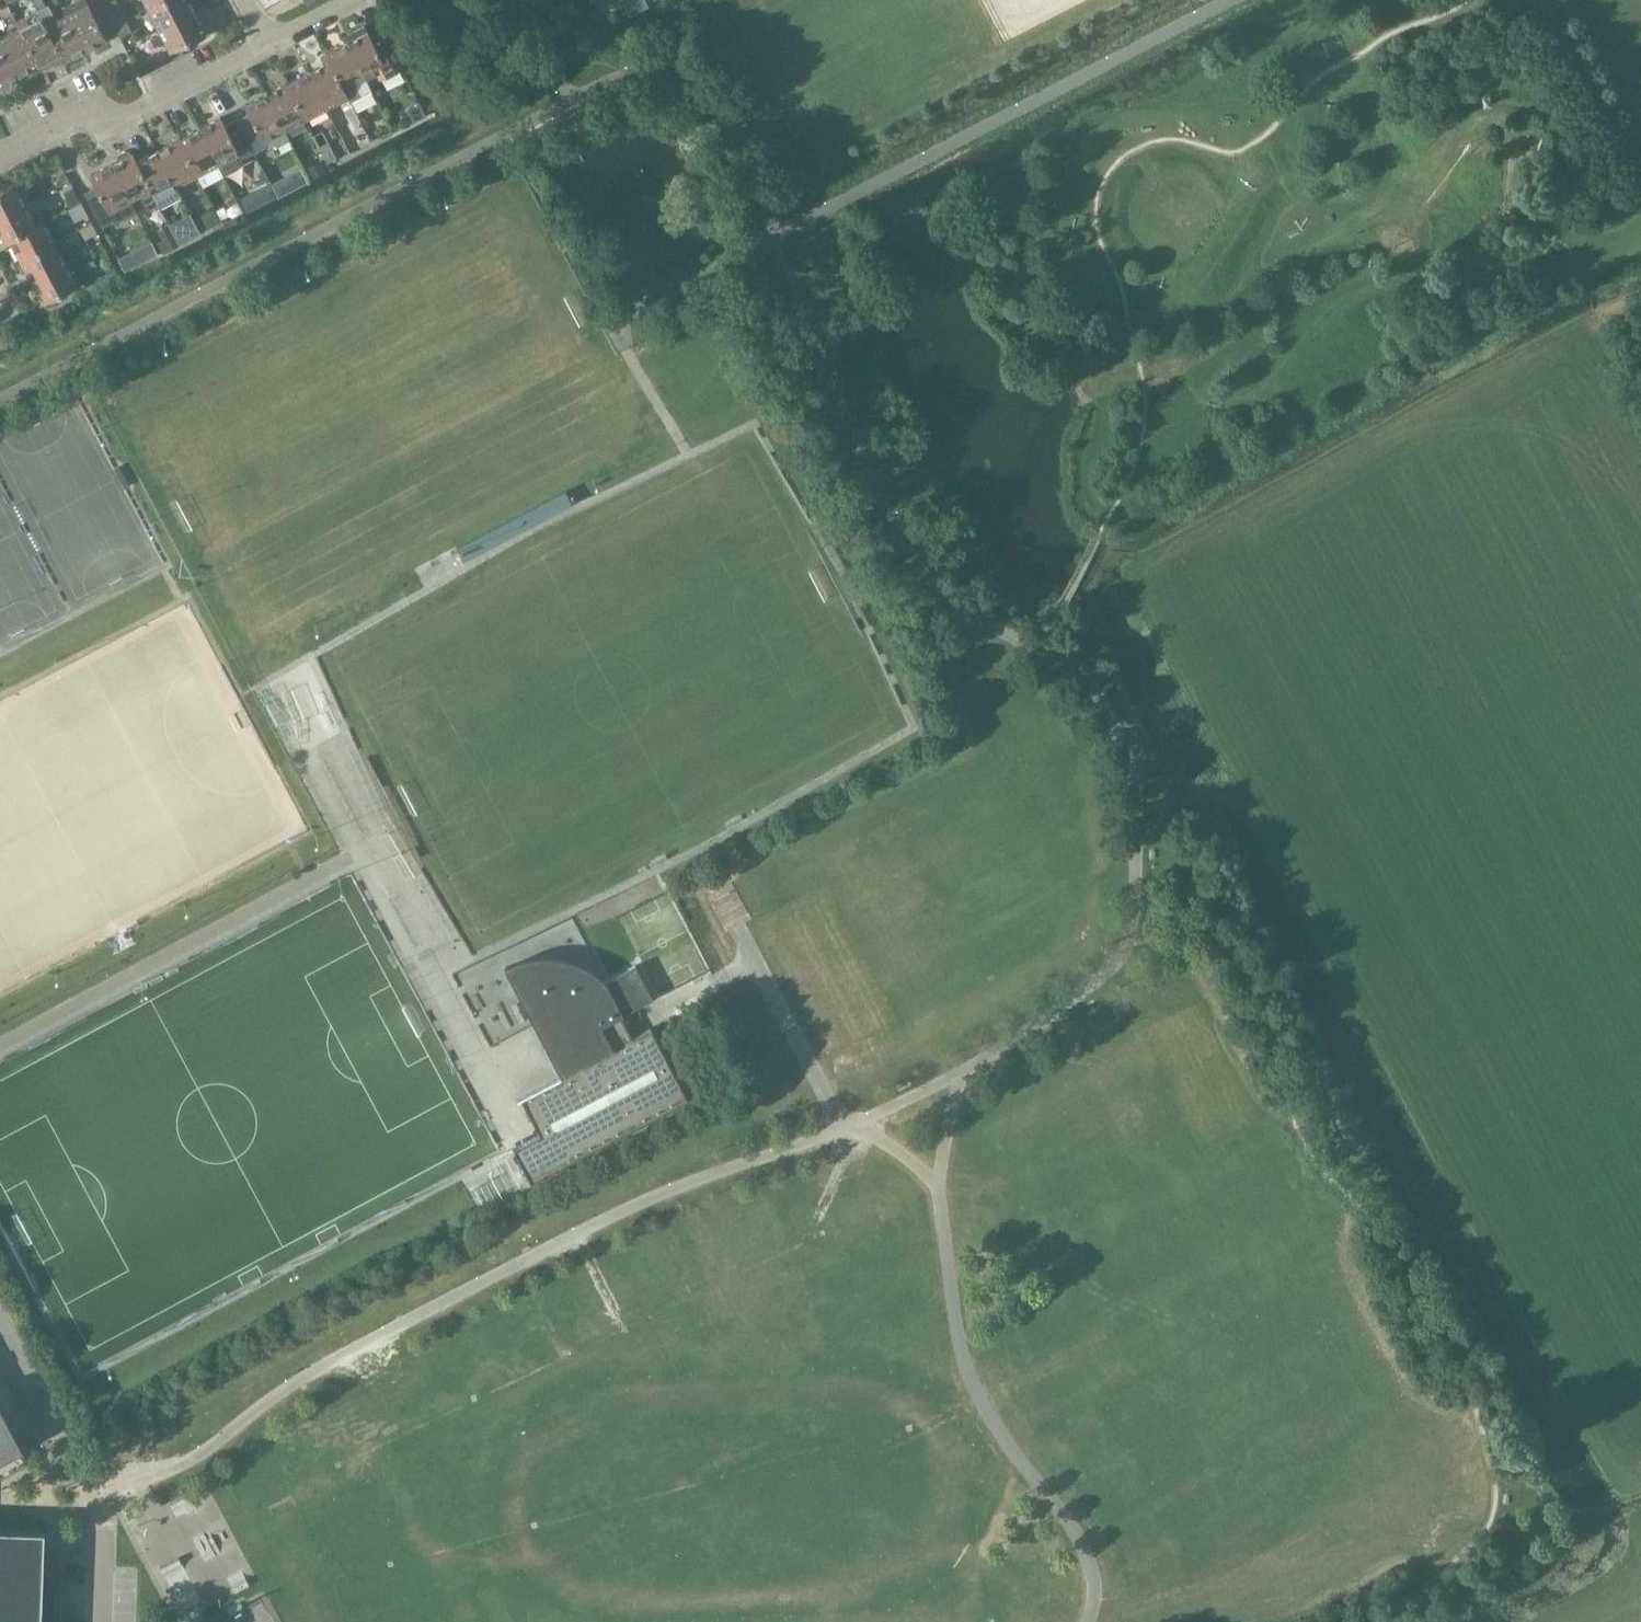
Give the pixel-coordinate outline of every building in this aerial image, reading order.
[(66,15),(56,20),(48,4),(46,6),(43,0),(32,0),(38,10),(42,17),(46,25),(45,25),(60,53),(59,54),(63,61),(63,62),(85,50),(66,15)] [(148,8),(164,0),(144,0),(148,8)] [(195,11),(189,0),(164,0),(148,8),(159,29),(195,11)] [(66,15),(85,50),(107,39),(88,3),(66,15)] [(195,11),(159,29),(170,51),(206,33),(195,11)] [(46,25),(42,17),(29,24),(25,16),(16,20),(20,28),(39,64),(40,66),(45,69),(54,64),(54,65),(63,61),(59,54),(60,53),(45,25),(46,25)] [(385,35),(384,36),(374,41),(368,31),(365,25),(352,32),(350,33),(350,35),(346,37),(349,41),(346,42),(365,78),(377,72),(380,78),(400,67),(401,67),(385,35)] [(39,64),(20,28),(0,39),(0,41),(18,75),(39,64)] [(0,41),(0,89),(3,90),(10,87),(11,81),(10,79),(18,75),(0,41)] [(365,78),(346,42),(325,53),(325,54),(329,61),(341,82),(344,89),(345,88),(349,96),(348,96),(350,100),(371,90),(367,82),(365,78)] [(354,107),(350,100),(348,96),(349,96),(345,88),(344,89),(341,82),(329,61),(308,72),(327,107),(343,99),(349,110),(354,107)] [(306,118),(327,107),(308,72),(287,83),(306,118)] [(285,129),(306,118),(287,83),(266,94),(285,129)] [(290,139),(285,129),(266,94),(245,105),(249,113),(237,119),(255,152),(274,142),(276,146),(290,139)] [(255,152),(237,119),(225,125),(221,117),(200,128),(218,164),(230,158),(233,163),(255,152)] [(197,175),(218,164),(200,128),(179,139),(197,175)] [(176,186),(197,175),(179,139),(158,150),(176,186)] [(176,186),(158,150),(137,160),(137,161),(159,204),(159,206),(181,194),(176,186)] [(115,162),(112,163),(130,200),(140,194),(148,210),(159,204),(137,161),(137,160),(133,153),(130,154),(129,152),(126,151),(119,154),(118,157),(119,160),(115,162)] [(135,210),(130,200),(112,163),(90,174),(96,186),(84,192),(101,226),(112,220),(113,221),(135,210)] [(27,203),(15,182),(0,190),(0,217),(27,203)] [(37,224),(27,203),(0,217),(0,240),(2,243),(10,239),(9,239),(38,224),(37,224)] [(210,228),(229,219),(222,203),(203,211),(210,228)] [(163,249),(192,238),(185,217),(155,228),(163,249)] [(20,260),(56,241),(45,220),(37,224),(38,224),(9,239),(10,239),(20,260)] [(79,227),(87,240),(99,233),(91,220),(79,227)] [(31,281),(67,262),(56,241),(20,260),(31,281)] [(67,262),(31,281),(43,302),(78,284),(67,262)] [(513,1149),(530,1182),(687,1099),(650,1028),(631,1038),(619,1015),(652,998),(635,965),(605,981),(592,970),(578,963),(563,959),(548,957),(533,958),(518,961),(504,967),(560,1076),(520,1097),(540,1135),(513,1149)] [(19,1446),(0,1410),(0,1456),(19,1446)] [(61,1571),(42,1571),(44,1529),(0,1527),(0,1621),(59,1621),(61,1571)] [(169,1593),(189,1586),(179,1555),(159,1561),(169,1593)]
